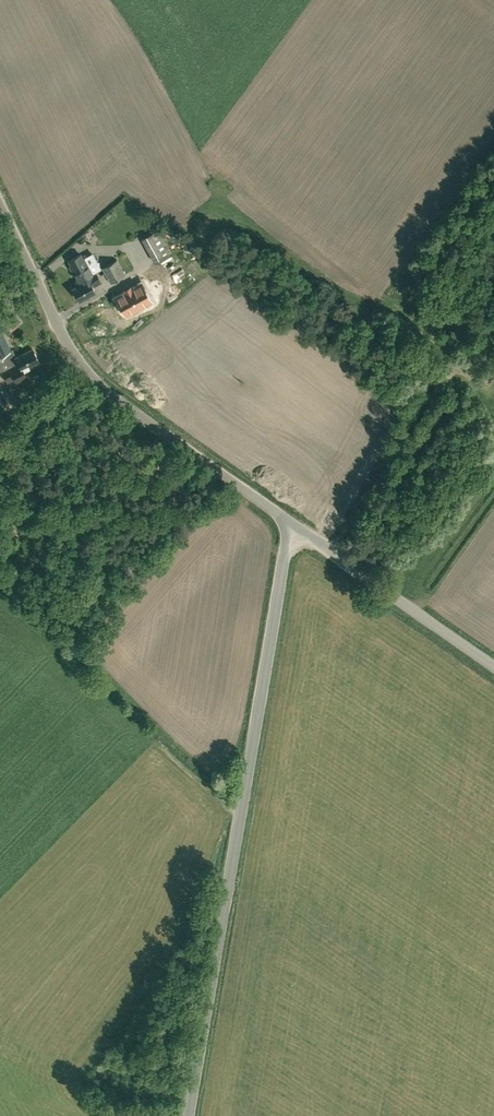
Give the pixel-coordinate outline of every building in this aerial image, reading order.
[(141,239),(154,262),(172,252),(159,229),(141,239)] [(85,257),(83,258),(80,253),(69,260),(71,265),(70,266),(78,281),(77,282),(78,285),(72,288),(79,300),(95,291),(92,286),(101,281),(95,271),(93,272),(85,257)] [(117,260),(102,268),(111,283),(125,275),(117,260)] [(141,283),(116,297),(120,304),(122,308),(126,314),(151,300),(141,283)] [(2,324),(9,332),(20,322),(13,314),(2,324)] [(0,332),(0,355),(4,354),(11,350),(1,331),(0,332)] [(15,377),(18,384),(28,378),(25,372),(34,367),(33,364),(39,361),(32,349),(16,357),(12,349),(11,350),(4,354),(10,367),(2,371),(7,381),(15,377)]
